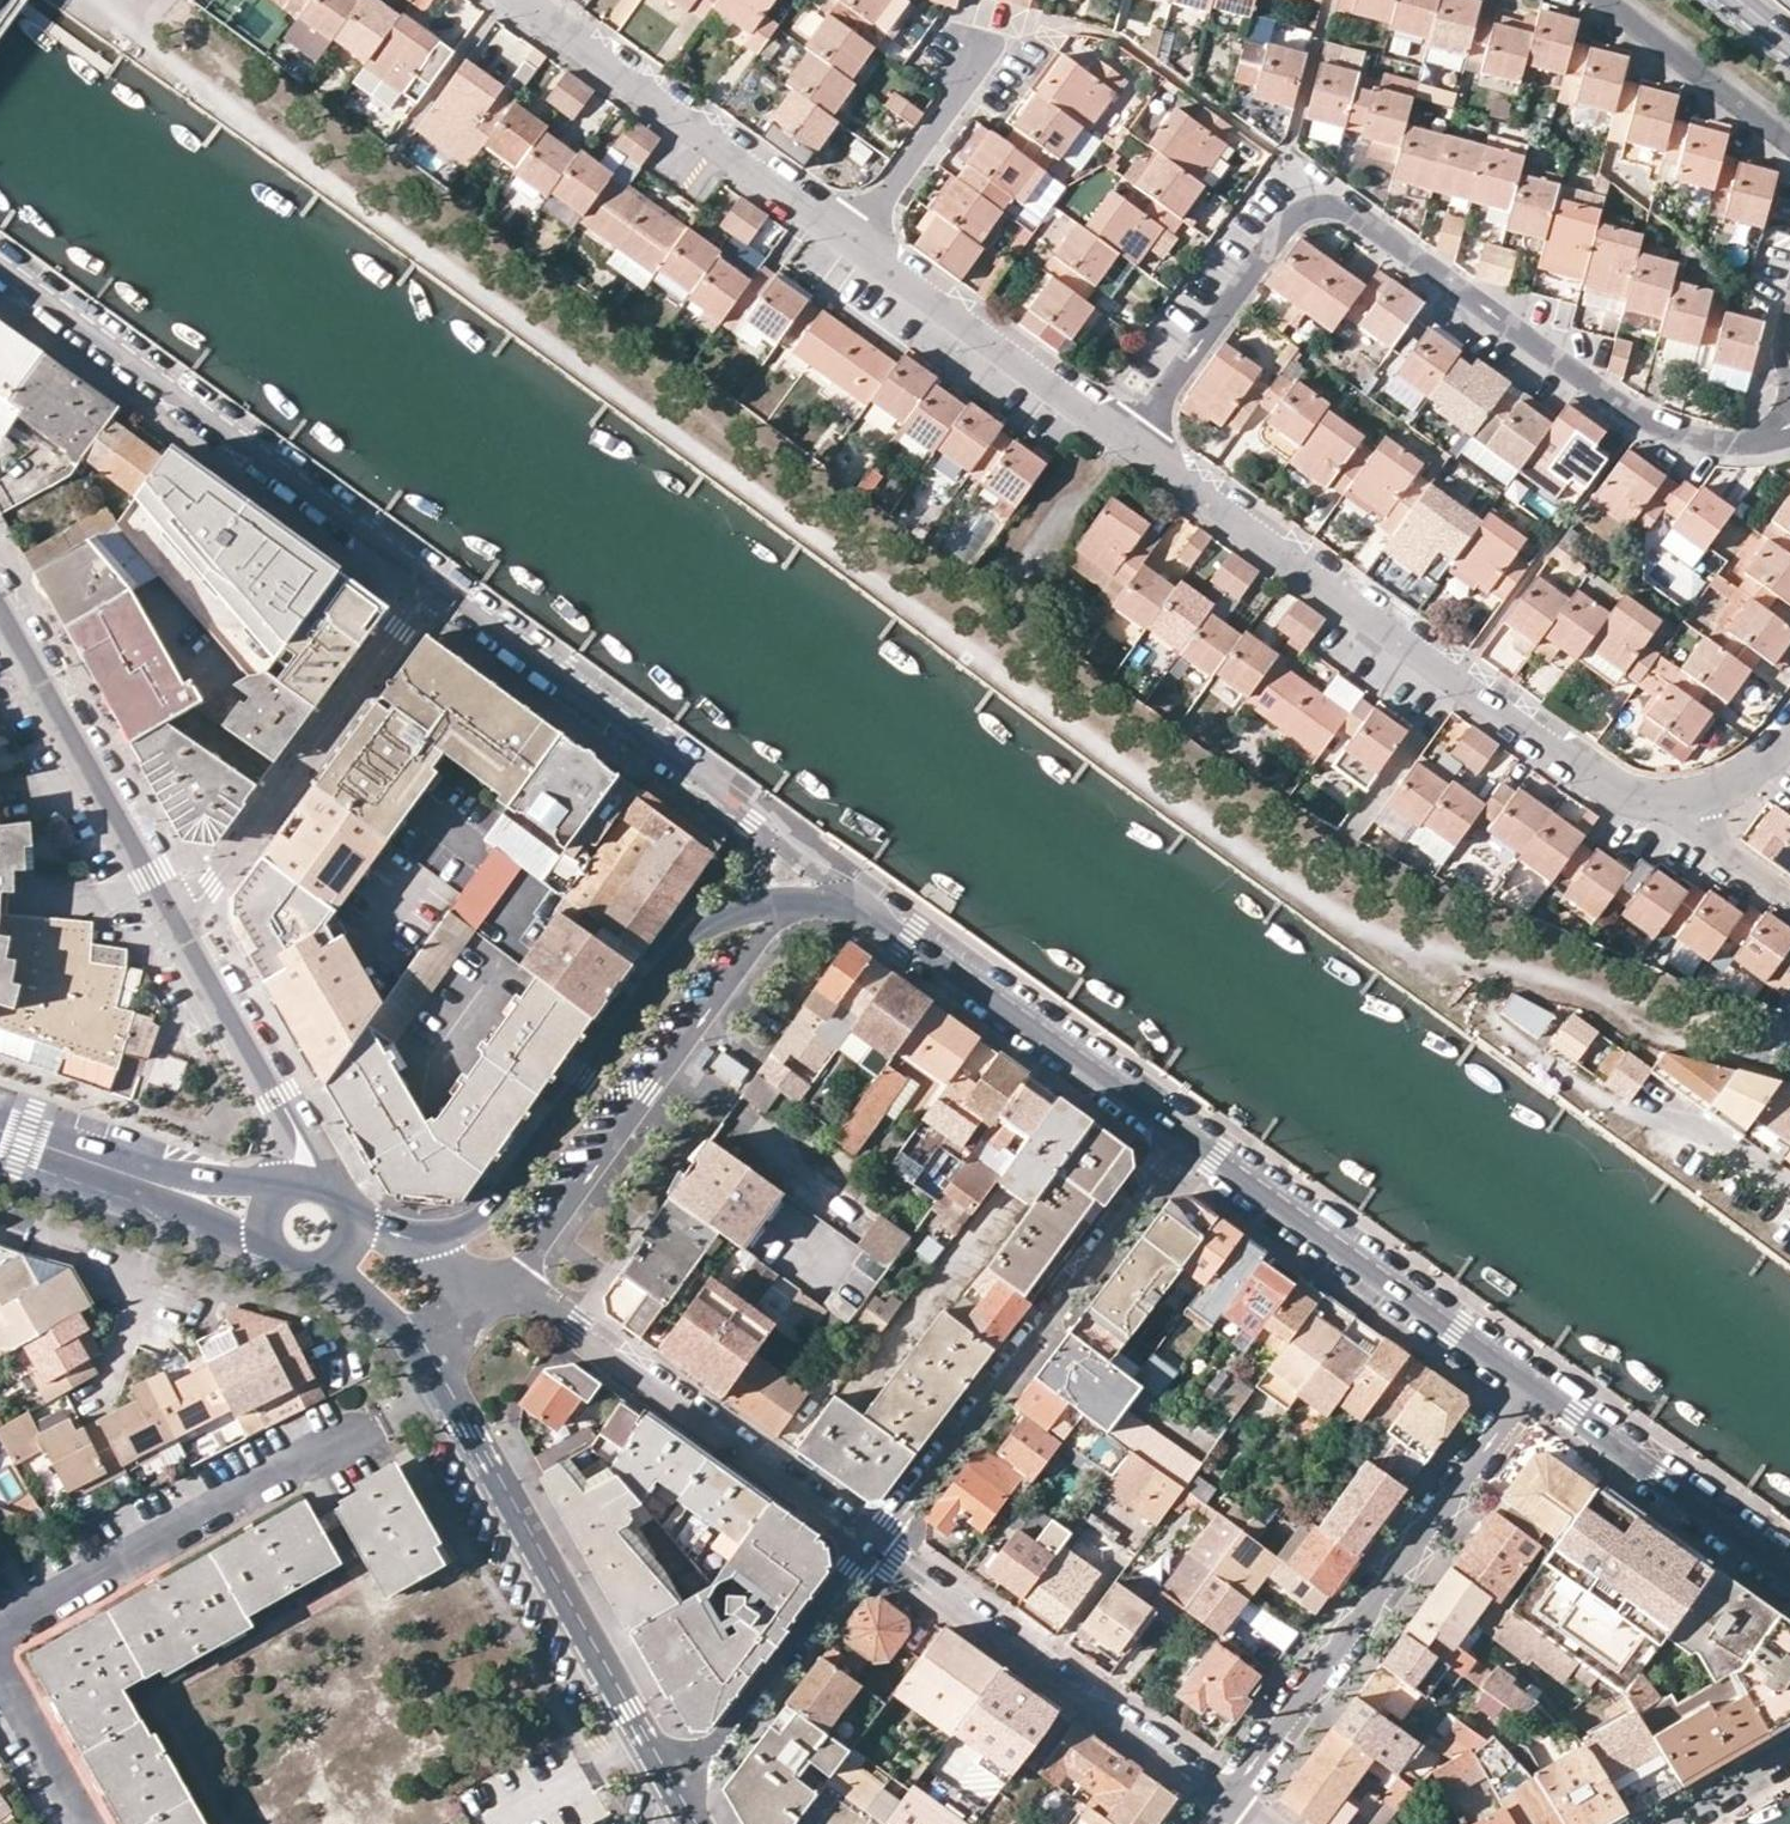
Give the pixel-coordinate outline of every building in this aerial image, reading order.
[(336,36),(362,0),(361,0),(278,0),(278,1),(300,17),(284,38),(317,62),(336,36)] [(369,60),(399,19),(373,0),(362,0),(336,36),(369,60)] [(687,12),(692,7),(705,17),(713,6),(718,0),(671,0),(687,12)] [(765,15),(775,0),(718,0),(713,6),(750,33),(745,43),(757,52),(768,36),(775,27),(777,24),(765,15)] [(890,0),(839,0),(828,14),(874,47),(884,33),(873,24),(890,0)] [(873,24),(884,33),(908,1),(906,0),(890,0),(873,24)] [(959,0),(931,0),(931,1),(946,6),(956,9),(959,0)] [(1028,9),(1031,0),(1013,0),(1012,5),(1028,9)] [(1210,8),(1212,0),(1171,0),(1170,2),(1208,12),(1210,8)] [(1210,8),(1250,19),(1251,16),(1255,0),(1212,0),(1210,8)] [(1334,11),(1389,25),(1395,0),(1337,0),(1334,11)] [(1389,25),(1387,30),(1428,41),(1439,0),(1395,0),(1389,25)] [(1464,0),(1439,0),(1428,41),(1426,47),(1465,57),(1479,4),(1464,0)] [(1524,66),(1532,34),(1494,24),(1496,14),(1497,9),(1479,4),(1465,57),(1462,68),(1520,83),(1524,66)] [(1536,21),(1532,34),(1524,66),(1563,75),(1570,47),(1577,22),(1538,12),(1536,21)] [(403,14),(399,19),(369,60),(365,66),(401,92),(416,103),(453,51),(403,14)] [(804,47),(808,50),(850,80),(874,47),(828,14),(804,47)] [(1532,34),(1536,21),(1518,16),(1517,20),(1496,14),(1494,24),(1532,34)] [(779,44),(768,36),(757,52),(769,60),(779,44)] [(1253,98),(1292,107),(1306,55),(1268,45),(1266,51),(1243,45),(1234,80),(1256,86),(1253,98)] [(1462,68),(1465,57),(1426,47),(1422,63),(1460,75),(1462,68)] [(1588,51),(1570,47),(1563,75),(1556,100),(1614,115),(1622,85),(1628,60),(1588,51)] [(784,85),(793,91),(830,118),(856,84),(850,80),(808,50),(784,85)] [(1096,60),(1085,74),(1069,61),(1063,57),(1034,94),(1079,127),(1085,131),(1123,80),(1096,60)] [(480,148),(484,143),(514,102),(518,97),(467,61),(429,112),(480,148)] [(401,92),(365,66),(354,82),(390,107),(401,92)] [(1343,130),(1346,119),(1355,89),(1358,77),(1319,66),(1305,119),(1343,130)] [(582,81),(567,70),(546,99),(561,110),(582,81)] [(1372,93),(1373,87),(1413,97),(1416,84),(1383,73),(1380,82),(1358,77),(1355,89),(1372,93)] [(595,90),(582,81),(561,110),(574,119),(595,90)] [(1637,89),(1622,85),(1614,115),(1608,137),(1664,152),(1671,125),(1678,99),(1637,89)] [(1394,165),(1404,127),(1412,99),(1413,97),(1373,87),(1372,93),(1355,89),(1346,119),(1363,122),(1360,133),(1359,138),(1370,140),(1367,158),(1394,165)] [(761,137),(790,158),(800,145),(812,154),(836,122),(830,118),(793,91),(761,137)] [(914,126),(924,113),(895,93),(886,106),(914,126)] [(1003,142),(1035,165),(1045,151),(1055,159),(1079,127),(1034,94),(1011,126),(1014,128),(1003,142)] [(548,127),(514,102),(484,143),(518,168),(543,133),(548,127)] [(1147,147),(1156,153),(1196,182),(1224,145),(1220,142),(1231,126),(1205,108),(1193,124),(1175,110),(1147,147)] [(649,128),(635,118),(613,147),(627,157),(649,128)] [(1360,133),(1363,122),(1346,119),(1343,130),(1360,133)] [(1664,152),(1662,159),(1678,162),(1674,179),(1713,190),(1720,164),(1729,125),(1707,120),(1704,131),(1688,126),(1687,129),(1671,125),(1664,152)] [(956,158),(966,165),(990,132),(980,125),(956,158)] [(1391,179),(1431,190),(1444,138),(1404,127),(1394,165),(1391,179)] [(662,137),(649,128),(627,157),(613,175),(627,185),(640,167),(662,137)] [(966,165),(956,180),(1001,213),(1035,165),(1003,142),(990,132),(966,165)] [(547,197),(550,192),(576,157),(543,133),(518,168),(514,173),(547,197)] [(1483,148),(1444,138),(1431,190),(1469,201),(1483,148)] [(1524,158),(1483,148),(1469,201),(1509,212),(1519,177),(1522,164),(1524,158)] [(581,150),(576,157),(550,192),(583,216),(609,181),(613,175),(581,150)] [(1201,186),(1196,182),(1156,153),(1148,164),(1132,186),(1152,201),(1177,218),(1201,186)] [(1148,164),(1137,156),(1120,178),(1132,186),(1148,164)] [(1522,164),(1519,177),(1559,188),(1562,175),(1522,164)] [(1707,214),(1762,227),(1775,174),(1737,165),(1737,167),(1720,164),(1713,190),(1711,197),(1707,214)] [(1504,231),(1544,242),(1555,201),(1559,188),(1519,177),(1509,212),(1504,231)] [(1391,179),(1387,192),(1428,202),(1431,190),(1391,179)] [(1674,179),(1670,195),(1694,201),(1696,193),(1711,197),(1713,190),(1674,179)] [(930,213),(937,217),(975,245),(1001,213),(956,180),(930,213)] [(583,216),(580,220),(654,276),(658,271),(683,235),(609,181),(583,216)] [(1110,193),(1083,230),(1118,255),(1134,266),(1161,228),(1170,236),(1181,222),(1177,218),(1152,201),(1143,215),(1110,193)] [(754,206),(741,197),(721,225),(734,234),(754,206)] [(1600,213),(1555,201),(1544,242),(1540,261),(1584,274),(1597,224),(1600,213)] [(739,237),(749,244),(768,216),(754,206),(734,234),(739,237)] [(915,229),(923,235),(937,217),(930,213),(927,211),(915,229)] [(1006,217),(1001,213),(975,245),(982,250),(987,253),(991,247),(1003,231),(998,227),(1006,217)] [(1457,255),(1465,221),(1444,216),(1436,250),(1457,255)] [(911,249),(932,264),(958,282),(982,250),(975,245),(937,217),(923,235),(911,249)] [(1043,250),(1053,256),(1076,225),(1066,217),(1043,250)] [(1586,285),(1627,295),(1637,253),(1642,237),(1597,224),(1584,274),(1581,283),(1586,285)] [(1051,280),(1074,296),(1085,281),(1094,287),(1118,255),(1083,230),(1076,225),(1053,256),(1040,272),(1044,274),(1051,280)] [(688,229),(683,235),(658,271),(691,293),(717,257),(721,252),(688,229)] [(999,262),(1007,268),(1017,255),(1031,235),(1022,229),(1003,254),(991,247),(987,253),(999,262)] [(749,244),(739,237),(722,261),(750,282),(761,267),(767,258),(749,244)] [(1281,334),(1287,325),(1331,264),(1297,240),(1265,285),(1290,302),(1273,328),(1281,334)] [(1475,278),(1491,282),(1500,247),(1484,243),(1475,278)] [(1491,282),(1507,286),(1515,251),(1500,247),(1491,282)] [(1623,307),(1663,318),(1672,281),(1677,264),(1637,253),(1627,295),(1623,307)] [(1134,266),(1118,255),(1094,287),(1110,298),(1134,266)] [(721,323),(731,309),(750,282),(722,261),(717,257),(691,293),(687,298),(721,323)] [(1540,261),(1537,271),(1581,283),(1584,274),(1540,261)] [(975,295),(984,301),(1007,268),(999,262),(975,295)] [(1365,287),(1331,264),(1287,325),(1293,329),(1304,314),(1332,333),(1344,316),(1365,287)] [(785,330),(806,301),(774,276),(761,267),(750,282),(731,309),(745,319),(776,343),(785,330)] [(1414,320),(1424,305),(1376,271),(1365,287),(1344,316),(1391,350),(1414,320)] [(1051,280),(1044,274),(1021,305),(1031,313),(1051,280)] [(1036,339),(1051,349),(1060,335),(1069,341),(1070,339),(1092,309),(1083,303),(1074,296),(1051,280),(1031,313),(1021,328),(1036,339)] [(1074,296),(1083,303),(1094,287),(1085,281),(1074,296)] [(1712,292),(1672,281),(1663,318),(1658,334),(1667,336),(1698,345),(1699,342),(1712,292)] [(1623,307),(1627,295),(1586,285),(1582,305),(1621,315),(1623,307)] [(1699,342),(1715,346),(1711,362),(1751,372),(1752,368),(1763,324),(1726,313),(1729,297),(1712,292),(1699,342)] [(871,400),(896,366),(823,312),(806,301),(785,330),(799,341),(792,351),(844,389),(867,406),(871,400)] [(1621,315),(1620,322),(1658,334),(1663,318),(1623,307),(1621,315)] [(735,333),(745,319),(731,309),(721,323),(735,333)] [(1099,314),(1092,309),(1070,339),(1077,344),(1099,314)] [(1391,350),(1379,365),(1394,375),(1428,398),(1458,358),(1460,354),(1414,320),(1391,350)] [(117,411),(0,325),(0,431),(16,409),(83,458),(110,420),(117,411)] [(1698,345),(1667,336),(1662,356),(1693,365),(1698,345)] [(1616,337),(1615,340),(1608,364),(1606,373),(1622,376),(1631,342),(1616,337)] [(1710,369),(1711,362),(1715,346),(1699,342),(1698,345),(1693,365),(1710,369)] [(1262,372),(1224,344),(1179,409),(1204,427),(1214,415),(1225,422),(1230,417),(1242,427),(1259,404),(1268,391),(1256,382),(1262,372)] [(871,400),(904,424),(933,384),(937,379),(903,356),(902,357),(896,366),(871,400)] [(1424,404),(1472,437),(1504,392),(1458,358),(1428,398),(1424,404)] [(1268,391),(1259,404),(1273,414),(1266,423),(1299,447),(1325,410),(1329,405),(1297,381),(1304,370),(1290,360),(1268,391)] [(1710,369),(1707,380),(1746,389),(1751,372),(1711,362),(1710,369)] [(1428,398),(1394,375),(1382,393),(1415,416),(1424,404),(1428,398)] [(933,453),(936,448),(966,408),(933,384),(904,424),(900,430),(933,453)] [(1504,392),(1472,437),(1519,471),(1521,469),(1552,425),(1504,392)] [(970,403),(966,408),(936,448),(968,473),(999,431),(1002,426),(970,403)] [(1567,406),(1552,425),(1521,469),(1544,486),(1547,482),(1560,491),(1570,479),(1583,490),(1603,462),(1590,453),(1596,446),(1603,434),(1567,406)] [(1363,438),(1325,410),(1299,447),(1288,462),(1327,490),(1330,486),(1344,495),(1347,490),(1372,455),(1358,445),(1363,438)] [(110,420),(83,458),(120,485),(136,496),(144,484),(163,458),(127,433),(131,428),(118,419),(116,424),(110,420)] [(131,428),(127,433),(163,458),(169,450),(134,423),(131,428)] [(1013,442),(999,431),(968,473),(1016,507),(1027,491),(1045,465),(1013,442)] [(1430,486),(1416,476),(1422,465),(1384,438),(1372,455),(1347,490),(1385,518),(1379,525),(1393,537),(1430,486)] [(1596,446),(1590,453),(1603,462),(1608,456),(1596,446)] [(339,573),(169,450),(163,458),(144,484),(136,496),(134,498),(164,532),(170,524),(200,561),(209,567),(200,578),(213,587),(276,660),(338,575),(339,573)] [(1679,489),(1664,477),(1627,450),(1590,501),(1628,528),(1630,526),(1643,534),(1662,512),(1664,510),(1679,489)] [(1704,551),(1708,547),(1734,511),(1702,487),(1698,492),(1684,482),(1679,489),(1664,510),(1677,520),(1672,528),(1704,551)] [(34,573),(41,568),(92,538),(115,525),(136,496),(120,485),(98,514),(24,557),(34,573)] [(1466,513),(1430,486),(1393,537),(1382,553),(1406,570),(1414,561),(1426,569),(1430,563),(1444,574),(1446,571),(1452,564),(1476,530),(1461,518),(1466,513)] [(1764,533),(1770,537),(1789,552),(1789,497),(1764,533)] [(1112,499),(1074,551),(1097,567),(1091,579),(1103,588),(1099,596),(1113,606),(1142,567),(1159,544),(1145,534),(1150,526),(1112,499)] [(1590,501),(1576,520),(1613,547),(1628,528),(1590,501)] [(1530,563),(1518,553),(1526,540),(1488,513),(1476,530),(1452,564),(1482,586),(1502,601),(1530,563)] [(1213,539),(1197,528),(1180,556),(1192,567),(1213,539)] [(1749,576),(1739,591),(1749,598),(1783,622),(1789,613),(1789,552),(1770,537),(1743,572),(1749,576)] [(46,595),(65,628),(122,597),(130,592),(138,588),(92,538),(41,568),(53,591),(46,595)] [(1526,540),(1518,553),(1530,563),(1539,550),(1526,540)] [(1577,577),(1585,567),(1557,547),(1549,557),(1577,577)] [(1074,551),(1067,562),(1091,579),(1097,567),(1074,551)] [(1245,562),(1231,552),(1212,581),(1225,591),(1245,562)] [(1225,591),(1239,599),(1258,571),(1245,562),(1225,591)] [(1426,569),(1424,572),(1438,582),(1444,574),(1430,563),(1426,569)] [(1476,593),(1482,586),(1452,564),(1446,571),(1476,593)] [(1146,631),(1149,626),(1175,590),(1142,567),(1113,606),(1146,631)] [(46,595),(53,591),(41,568),(34,573),(46,595)] [(387,611),(338,575),(276,660),(266,674),(308,705),(314,709),(387,611)] [(1570,600),(1535,576),(1502,623),(1536,647),(1544,636),(1570,600)] [(1180,584),(1175,590),(1149,626),(1182,650),(1208,614),(1212,609),(1180,584)] [(179,686),(183,685),(130,592),(122,597),(187,711),(193,708),(179,686)] [(1575,592),(1570,600),(1544,636),(1561,649),(1577,660),(1588,646),(1609,616),(1575,592)] [(1658,655),(1645,645),(1660,622),(1624,595),(1609,616),(1588,646),(1638,682),(1648,668),(1658,655)] [(187,711),(122,597),(65,628),(131,744),(137,740),(164,724),(187,711)] [(1749,598),(1727,631),(1718,627),(1709,640),(1749,670),(1760,656),(1772,663),(1789,639),(1789,627),(1783,622),(1749,598)] [(1311,610),(1298,600),(1278,627),(1291,638),(1311,610)] [(1103,605),(1092,622),(1126,644),(1137,627),(1103,605)] [(1300,657),(1306,648),(1325,619),(1311,610),(1291,638),(1285,646),(1300,657)] [(1241,638),(1208,614),(1182,650),(1178,655),(1211,680),(1216,674),(1241,638)] [(1216,674),(1248,697),(1274,661),(1277,656),(1246,632),(1241,638),(1216,674)] [(1480,657),(1507,674),(1521,650),(1494,633),(1480,657)] [(1536,647),(1534,651),(1551,663),(1561,649),(1544,636),(1536,647)] [(382,837),(443,753),(448,746),(505,787),(500,795),(497,799),(508,807),(513,800),(520,790),(558,737),(425,637),(356,731),(315,787),(382,837)] [(1739,684),(1749,670),(1709,640),(1705,638),(1681,670),(1658,655),(1648,668),(1671,685),(1711,714),(1715,717),(1739,684)] [(1248,697),(1244,703),(1319,757),(1340,728),(1349,715),(1322,696),(1274,661),(1248,697)] [(246,676),(234,684),(253,698),(245,708),(240,705),(224,727),(269,759),(308,705),(266,674),(246,676)] [(1360,699),(1364,695),(1337,675),(1322,696),(1349,715),(1360,699)] [(193,708),(202,702),(190,681),(183,685),(179,686),(193,708)] [(1687,746),(1711,714),(1671,685),(1648,716),(1651,719),(1641,734),(1681,763),(1692,749),(1687,746)] [(1349,715),(1340,728),(1354,738),(1337,762),(1370,784),(1407,733),(1360,699),(1349,715)] [(244,804),(257,787),(164,724),(137,740),(190,832),(212,835),(237,800),(244,804)] [(1450,755),(1465,765),(1485,737),(1471,727),(1450,755)] [(546,792),(557,801),(587,758),(558,737),(520,790),(537,803),(546,792)] [(1499,747),(1485,737),(1465,765),(1479,774),(1499,747)] [(500,795),(505,787),(448,746),(443,753),(500,795)] [(600,768),(587,758),(557,801),(546,792),(537,803),(530,812),(553,830),(560,820),(600,768)] [(1449,787),(1415,763),(1385,804),(1419,830),(1423,824),(1449,787)] [(560,820),(579,834),(610,791),(617,781),(600,768),(560,820)] [(617,781),(610,791),(626,803),(633,793),(617,781)] [(1452,782),(1449,787),(1423,824),(1454,847),(1474,818),(1483,806),(1452,782)] [(1519,789),(1515,794),(1500,784),(1483,806),(1474,818),(1522,855),(1551,814),(1519,789)] [(651,785),(641,799),(713,852),(716,854),(726,844),(721,841),(724,838),(651,785)] [(233,926),(324,1083),(328,1076),(374,1013),(361,991),(334,943),(324,926),(330,918),(352,889),(370,865),(387,841),(382,837),(315,787),(233,897),(233,926)] [(520,790),(513,800),(530,812),(537,803),(520,790)] [(591,838),(599,843),(627,804),(626,803),(610,791),(579,834),(571,844),(562,857),(543,882),(557,892),(562,885),(571,892),(599,854),(586,844),(591,838)] [(641,799),(639,798),(599,854),(571,892),(566,899),(559,910),(562,911),(632,965),(668,914),(713,852),(641,799)] [(1385,804),(1374,820),(1409,845),(1412,839),(1419,830),(1385,804)] [(1748,843),(1789,874),(1789,818),(1774,807),(1748,843)] [(120,1071),(137,1014),(117,1008),(122,988),(125,971),(88,964),(91,928),(7,918),(6,896),(16,895),(16,874),(20,874),(20,850),(37,850),(36,827),(4,829),(0,808),(0,1030),(120,1071)] [(485,838),(496,847),(523,867),(543,882),(562,857),(503,813),(485,838)] [(1551,881),(1558,872),(1578,844),(1583,836),(1551,814),(1522,855),(1520,859),(1551,881)] [(560,820),(553,830),(571,844),(579,834),(560,820)] [(1419,830),(1412,839),(1443,862),(1454,847),(1423,824),(1419,830)] [(1578,844),(1558,872),(1572,881),(1563,894),(1595,918),(1606,903),(1627,874),(1596,850),(1593,854),(1578,844)] [(476,929),(523,867),(496,847),(459,895),(456,898),(448,909),(476,929)] [(20,874),(39,873),(37,850),(20,850),(20,874)] [(1627,874),(1606,903),(1655,938),(1663,928),(1687,894),(1653,870),(1638,860),(1633,866),(1627,874)] [(376,870),(370,865),(352,889),(358,894),(376,870)] [(1687,894),(1663,928),(1709,961),(1718,948),(1742,916),(1709,892),(1706,895),(1701,891),(1693,885),(1687,894)] [(1590,924),(1595,918),(1563,894),(1558,902),(1590,924)] [(1718,948),(1764,981),(1767,978),(1786,992),(1789,987),(1789,932),(1765,914),(1762,917),(1748,908),(1747,909),(1742,916),(1718,948)] [(328,1076),(362,1134),(414,1103),(397,1072),(386,1053),(383,1048),(394,1041),(476,929),(448,909),(379,1005),(374,1013),(328,1076)] [(580,985),(604,1003),(632,965),(562,911),(533,949),(555,966),(559,961),(584,980),(580,985)] [(342,938),(330,918),(324,926),(334,943),(342,938)] [(889,975),(848,945),(805,1006),(826,1021),(817,1033),(837,1047),(850,1029),(889,975)] [(593,1018),(604,1003),(580,985),(584,980),(559,961),(555,966),(533,949),(522,964),(536,976),(593,1018)] [(125,971),(122,988),(136,991),(139,974),(125,971)] [(908,989),(889,975),(850,1029),(886,1055),(881,1062),(887,1066),(897,1052),(900,1047),(905,1040),(931,1005),(913,992),(908,999),(903,995),(908,989)] [(482,1055),(468,1075),(455,1092),(442,1110),(441,1113),(426,1122),(428,1125),(376,1157),(384,1170),(390,1181),(397,1185),(406,1180),(414,1191),(423,1193),(436,1186),(443,1198),(450,1196),(463,1184),(505,1129),(519,1109),(525,1113),(539,1093),(532,1087),(558,1050),(572,1030),(580,1037),(593,1018),(536,976),(522,994),(508,1014),(502,1023),(497,1030),(483,1050),(482,1052),(482,1055)] [(365,988),(361,991),(374,1013),(379,1005),(370,988),(365,988)] [(913,992),(908,989),(903,995),(908,999),(913,992)] [(504,1009),(508,1014),(522,994),(518,992),(504,1009)] [(1538,1036),(1553,1016),(1512,995),(1503,1011),(1538,1036)] [(931,1005),(905,1040),(954,1075),(979,1040),(931,1005)] [(772,1053),(784,1062),(808,1030),(805,1027),(810,1019),(801,1012),(772,1053)] [(1574,1015),(1551,1045),(1575,1063),(1598,1032),(1574,1015)] [(478,1047),(483,1050),(497,1030),(492,1026),(478,1047)] [(558,1050),(566,1056),(573,1046),(580,1037),(572,1030),(558,1050)] [(905,1040),(900,1047),(949,1082),(954,1075),(905,1040)] [(938,1097),(959,1112),(999,1055),(979,1040),(954,1075),(949,1082),(938,1097)] [(1599,1069),(1610,1078),(1628,1055),(1615,1045),(1599,1069)] [(714,1062),(739,1080),(748,1067),(724,1049),(714,1062)] [(397,1072),(403,1069),(392,1050),(386,1053),(397,1072)] [(148,1080),(179,1089),(187,1061),(156,1052),(148,1080)] [(887,1066),(872,1085),(838,1132),(834,1138),(854,1152),(885,1108),(907,1078),(897,1071),(906,1059),(897,1052),(887,1066)] [(784,1062),(772,1053),(757,1072),(779,1089),(798,1102),(812,1083),(784,1062)] [(1656,1063),(1650,1071),(1704,1110),(1711,1103),(1734,1070),(1663,1054),(1656,1063)] [(1029,1076),(999,1055),(959,1112),(938,1097),(923,1119),(964,1147),(982,1122),(991,1128),(998,1118),(1029,1076)] [(1605,1084),(1629,1102),(1650,1071),(1628,1055),(1610,1078),(1605,1084)] [(1780,1081),(1734,1070),(1711,1103),(1747,1129),(1780,1081)] [(468,1075),(462,1071),(450,1088),(455,1092),(468,1075)] [(757,1072),(741,1095),(763,1111),(779,1089),(757,1072)] [(1052,1104),(1058,1097),(1029,1076),(998,1118),(1016,1131),(1027,1139),(1052,1104)] [(885,1108),(895,1114),(916,1085),(907,1078),(885,1108)] [(1780,1081),(1747,1129),(1742,1138),(1777,1164),(1783,1156),(1789,1146),(1789,1083),(1785,1082),(1780,1081)] [(1058,1097),(1052,1104),(1087,1129),(1093,1122),(1058,1097)] [(739,1101),(728,1123),(747,1133),(759,1111),(739,1101)] [(426,1122),(414,1103),(362,1134),(376,1157),(428,1125),(426,1122)] [(1742,1138),(1747,1129),(1711,1103),(1704,1110),(1742,1138)] [(1052,1104),(1027,1139),(1011,1160),(1001,1174),(1006,1177),(1018,1185),(1012,1192),(1027,1202),(1032,1196),(1036,1200),(1087,1129),(1052,1104)] [(525,1113),(519,1109),(505,1129),(510,1133),(517,1124),(525,1113)] [(998,1118),(991,1128),(947,1188),(937,1201),(935,1205),(963,1225),(1001,1174),(983,1161),(993,1147),(1001,1152),(1016,1131),(998,1118)] [(1093,1122),(1087,1129),(1036,1200),(987,1267),(995,1273),(1024,1294),(1094,1198),(1089,1195),(1125,1145),(1093,1122)] [(889,1166),(912,1182),(937,1147),(914,1131),(889,1166)] [(783,1192),(710,1139),(699,1155),(713,1165),(713,1166),(713,1167),(713,1168),(714,1169),(714,1170),(715,1171),(715,1172),(715,1173),(716,1173),(716,1175),(717,1175),(718,1176),(718,1177),(719,1177),(735,1189),(736,1190),(737,1190),(738,1191),(739,1191),(740,1191),(741,1191),(742,1192),(743,1192),(744,1192),(745,1192),(746,1192),(746,1191),(747,1191),(748,1191),(772,1208),(783,1192)] [(1024,1294),(1032,1300),(1133,1167),(1130,1149),(1125,1145),(1089,1195),(1094,1198),(1024,1294)] [(1011,1160),(1001,1152),(993,1147),(983,1161),(1001,1174),(1011,1160)] [(713,1166),(713,1165),(699,1155),(669,1196),(675,1200),(716,1229),(734,1243),(742,1248),(772,1208),(748,1191),(747,1191),(746,1191),(746,1192),(745,1192),(744,1192),(743,1192),(742,1192),(741,1191),(740,1191),(739,1191),(738,1191),(737,1190),(736,1190),(735,1189),(719,1177),(718,1177),(718,1176),(717,1175),(716,1175),(716,1173),(715,1173),(715,1172),(715,1171),(714,1170),(714,1169),(713,1168),(713,1167),(713,1166)] [(1783,1156),(1777,1164),(1789,1173),(1789,1161),(1783,1156)] [(937,1201),(947,1188),(931,1176),(922,1190),(937,1201)] [(1012,1192),(1018,1185),(1006,1177),(1001,1184),(1012,1192)] [(675,1200),(669,1196),(652,1220),(657,1224),(675,1200)] [(1219,1220),(1187,1198),(1169,1201),(1140,1239),(1145,1242),(1137,1252),(1133,1249),(1130,1253),(1170,1283),(1219,1220)] [(607,1313),(640,1337),(702,1250),(716,1229),(675,1200),(657,1224),(652,1220),(641,1235),(646,1239),(604,1296),(607,1313)] [(900,1230),(879,1216),(859,1246),(866,1252),(889,1268),(911,1238),(900,1230)] [(918,1228),(907,1220),(900,1230),(911,1238),(918,1228)] [(1196,1276),(1207,1283),(1242,1237),(1219,1220),(1170,1283),(1164,1291),(1177,1300),(1196,1276)] [(716,1229),(702,1250),(720,1263),(734,1243),(716,1229)] [(1267,1254),(1242,1237),(1207,1283),(1190,1306),(1214,1324),(1222,1312),(1267,1254)] [(1140,1239),(1133,1249),(1137,1252),(1145,1242),(1140,1239)] [(12,1263),(25,1256),(0,1248),(0,1259),(12,1263)] [(878,1282),(889,1268),(866,1252),(856,1265),(878,1282)] [(1164,1291),(1170,1283),(1130,1253),(1069,1332),(1110,1363),(1118,1352),(1164,1291)] [(1300,1278),(1267,1254),(1222,1312),(1243,1328),(1195,1392),(1197,1394),(1192,1400),(1203,1408),(1212,1395),(1226,1378),(1234,1366),(1268,1321),(1300,1278)] [(27,1346),(81,1315),(93,1309),(71,1270),(25,1256),(12,1263),(0,1259),(0,1361),(19,1351),(27,1346)] [(979,1292),(985,1297),(976,1310),(963,1326),(994,1350),(1029,1304),(1032,1300),(1024,1294),(995,1273),(979,1292)] [(710,1276),(658,1349),(685,1368),(693,1357),(706,1365),(697,1377),(724,1397),(755,1354),(775,1325),(777,1324),(710,1276)] [(1277,1359),(1279,1355),(1325,1295),(1300,1278),(1268,1321),(1276,1326),(1262,1343),(1265,1346),(1263,1349),(1277,1359)] [(775,1325),(802,1345),(817,1323),(827,1309),(825,1307),(801,1291),(777,1324),(775,1325)] [(827,1309),(848,1324),(859,1309),(835,1292),(825,1307),(827,1309)] [(1279,1355),(1277,1359),(1259,1384),(1256,1388),(1287,1411),(1299,1396),(1356,1318),(1325,1295),(1279,1355)] [(886,1306),(875,1298),(854,1329),(872,1343),(901,1304),(893,1297),(886,1306)] [(976,1310),(962,1299),(949,1315),(963,1326),(976,1310)] [(233,1321),(200,1337),(212,1362),(228,1395),(246,1432),(267,1422),(263,1414),(269,1411),(270,1413),(290,1403),(283,1390),(295,1384),(306,1406),(327,1395),(304,1347),(317,1341),(309,1326),(296,1333),(282,1304),(236,1326),(234,1324),(233,1321)] [(837,1338),(848,1324),(827,1309),(817,1323),(837,1338)] [(949,1315),(943,1310),(863,1416),(835,1395),(797,1449),(820,1466),(825,1460),(857,1483),(852,1489),(869,1501),(884,1497),(994,1350),(963,1326),(949,1315)] [(90,1332),(81,1315),(27,1346),(47,1384),(40,1387),(49,1403),(98,1376),(89,1360),(77,1338),(90,1332)] [(1337,1403),(1346,1392),(1385,1338),(1356,1318),(1299,1396),(1328,1415),(1337,1403)] [(89,1360),(103,1353),(90,1332),(77,1338),(89,1360)] [(1069,1332),(1034,1377),(1083,1414),(1108,1432),(1125,1410),(1142,1387),(1134,1380),(1117,1368),(1110,1363),(1069,1332)] [(1369,1410),(1374,1403),(1410,1356),(1385,1338),(1346,1392),(1369,1410)] [(27,1346),(19,1351),(40,1387),(47,1384),(27,1346)] [(1125,1358),(1118,1352),(1110,1363),(1117,1368),(1125,1358)] [(755,1354),(724,1397),(778,1435),(791,1417),(808,1392),(755,1354)] [(1178,1372),(1154,1354),(1134,1380),(1142,1387),(1158,1399),(1178,1372)] [(1389,1400),(1403,1411),(1432,1371),(1410,1356),(1374,1403),(1382,1408),(1389,1400)] [(693,1357),(685,1368),(697,1377),(706,1365),(693,1357)] [(211,1403),(228,1395),(212,1362),(195,1370),(211,1403)] [(601,1382),(574,1362),(546,1367),(523,1398),(522,1407),(550,1425),(582,1400),(586,1402),(601,1382)] [(1256,1388),(1259,1384),(1234,1366),(1226,1378),(1251,1396),(1256,1388)] [(211,1403),(195,1370),(172,1382),(166,1370),(151,1378),(179,1434),(217,1415),(211,1403)] [(1408,1445),(1427,1459),(1468,1404),(1467,1396),(1432,1371),(1403,1411),(1387,1431),(1408,1445)] [(1019,1414),(1023,1416),(1061,1442),(1083,1414),(1034,1377),(1014,1404),(1022,1410),(1019,1414)] [(133,1387),(139,1400),(118,1411),(134,1443),(139,1453),(179,1434),(151,1378),(133,1387)] [(1237,1414),(1251,1396),(1226,1378),(1212,1395),(1237,1414)] [(294,1411),(306,1406),(295,1384),(283,1390),(290,1403),(293,1410),(294,1411)] [(1346,1392),(1337,1403),(1361,1420),(1364,1417),(1369,1410),(1346,1392)] [(1194,1420),(1219,1440),(1237,1414),(1212,1395),(1203,1408),(1194,1420)] [(621,1396),(590,1445),(710,1584),(768,1503),(621,1396)] [(1389,1400),(1382,1408),(1374,1403),(1369,1410),(1364,1417),(1386,1434),(1387,1431),(1403,1411),(1389,1400)] [(293,1410),(290,1403),(270,1413),(269,1411),(263,1414),(267,1422),(293,1410)] [(42,1434),(73,1419),(68,1407),(36,1422),(42,1434)] [(1108,1432),(1133,1450),(1185,1488),(1196,1473),(1201,1466),(1125,1410),(1108,1432)] [(119,1451),(134,1443),(118,1411),(103,1418),(119,1451)] [(1,1428),(18,1462),(48,1447),(42,1434),(36,1422),(31,1413),(1,1428)] [(1106,1487),(1133,1450),(1108,1432),(1083,1414),(1061,1442),(1101,1471),(1091,1485),(1102,1493),(1106,1487)] [(221,1423),(217,1415),(179,1434),(183,1442),(221,1423)] [(1024,1472),(1032,1478),(1061,1442),(1023,1416),(997,1452),(1024,1472)] [(119,1451),(103,1418),(79,1430),(73,1419),(42,1434),(48,1447),(68,1489),(107,1470),(111,1479),(128,1470),(119,1451)] [(536,1457),(544,1471),(590,1445),(581,1431),(536,1457)] [(1408,1445),(1387,1431),(1386,1434),(1367,1459),(1406,1488),(1427,1459),(1408,1445)] [(139,1453),(143,1461),(183,1442),(179,1434),(139,1453)] [(710,1584),(590,1445),(544,1471),(632,1626),(633,1628),(710,1584)] [(956,1520),(967,1517),(982,1529),(1009,1494),(1021,1478),(981,1448),(927,1518),(947,1533),(956,1520)] [(1133,1450),(1106,1487),(1158,1524),(1171,1506),(1185,1488),(1133,1450)] [(1595,1489),(1546,1454),(1536,1455),(1505,1497),(1524,1511),(1512,1525),(1539,1545),(1549,1552),(1595,1489)] [(1367,1459),(1342,1493),(1381,1521),(1406,1488),(1367,1459)] [(852,1489),(857,1483),(825,1460),(820,1466),(852,1489)] [(68,1489),(72,1497),(111,1479),(107,1470),(68,1489)] [(393,1595),(446,1564),(394,1470),(340,1502),(368,1551),(361,1555),(365,1562),(371,1558),(393,1595)] [(1009,1494),(1017,1499),(1032,1478),(1024,1472),(1021,1478),(1009,1494)] [(1196,1473),(1185,1488),(1206,1503),(1217,1490),(1196,1473)] [(1278,1483),(1271,1493),(1294,1510),(1301,1500),(1278,1483)] [(1186,1502),(1212,1522),(1157,1596),(1170,1606),(1174,1602),(1184,1610),(1212,1573),(1243,1531),(1225,1517),(1215,1509),(1206,1503),(1185,1488),(1171,1506),(1179,1512),(1186,1502)] [(1595,1489),(1549,1552),(1518,1596),(1508,1609),(1511,1610),(1575,1657),(1661,1537),(1595,1489)] [(1322,1530),(1356,1555),(1381,1521),(1342,1493),(1317,1527),(1322,1530)] [(288,1507),(292,1514),(230,1549),(226,1542),(211,1552),(214,1558),(247,1616),(262,1608),(260,1603),(323,1568),(326,1573),(341,1563),(305,1498),(288,1507)] [(768,1503),(710,1584),(633,1628),(688,1725),(711,1726),(782,1632),(827,1572),(822,1541),(768,1503)] [(1235,1504),(1225,1517),(1243,1531),(1253,1517),(1235,1504)] [(1307,1530),(1312,1523),(1296,1511),(1291,1518),(1300,1526),(1307,1530)] [(1512,1525),(1494,1511),(1452,1568),(1492,1596),(1508,1609),(1518,1596),(1508,1589),(1539,1545),(1512,1525)] [(1088,1521),(1091,1523),(1114,1540),(1120,1533),(1093,1513),(1088,1521)] [(1253,1517),(1243,1531),(1257,1542),(1268,1527),(1253,1517)] [(1060,1549),(1054,1557),(1023,1599),(1061,1626),(1101,1572),(1071,1550),(1091,1523),(1088,1521),(1083,1518),(1072,1533),(1060,1549)] [(1072,1533),(1062,1526),(1051,1542),(1060,1549),(1072,1533)] [(1280,1559),(1289,1565),(1312,1534),(1307,1530),(1300,1526),(1276,1556),(1280,1559)] [(1045,1550),(1016,1530),(986,1571),(1023,1599),(1054,1557),(1045,1550)] [(1301,1574),(1328,1594),(1356,1555),(1322,1530),(1317,1538),(1312,1534),(1289,1565),(1301,1574)] [(1212,1573),(1237,1591),(1268,1550),(1257,1542),(1243,1531),(1212,1573)] [(1669,1631),(1710,1573),(1661,1537),(1575,1657),(1580,1661),(1626,1693),(1634,1682),(1640,1672),(1669,1631)] [(1054,1557),(1060,1549),(1051,1542),(1045,1550),(1054,1557)] [(1237,1591),(1247,1599),(1280,1559),(1276,1556),(1268,1550),(1237,1591)] [(250,1623),(247,1616),(214,1558),(127,1607),(160,1667),(163,1672),(250,1623)] [(1278,1563),(1266,1580),(1283,1592),(1295,1576),(1278,1563)] [(1492,1596),(1452,1568),(1405,1632),(1453,1666),(1463,1673),(1481,1687),(1493,1671),(1480,1662),(1477,1666),(1474,1663),(1476,1659),(1468,1653),(1456,1644),(1474,1620),(1478,1615),(1492,1596)] [(1247,1599),(1237,1591),(1212,1573),(1184,1610),(1220,1635),(1247,1599)] [(1741,1668),(1776,1619),(1710,1573),(1669,1631),(1717,1665),(1722,1675),(1730,1672),(1741,1668)] [(1301,1574),(1288,1593),(1314,1612),(1328,1594),(1301,1574)] [(1096,1633),(1124,1655),(1158,1609),(1129,1587),(1127,1592),(1114,1583),(1076,1635),(1088,1644),(1096,1633)] [(1506,1618),(1511,1610),(1508,1609),(1492,1596),(1478,1615),(1474,1620),(1485,1629),(1498,1612),(1506,1618)] [(875,1661),(887,1660),(909,1631),(906,1618),(879,1598),(865,1599),(844,1627),(846,1640),(875,1661)] [(1228,1637),(1263,1659),(1284,1627),(1248,1604),(1228,1637)] [(160,1667),(127,1607),(72,1638),(69,1632),(53,1641),(56,1647),(36,1659),(56,1692),(50,1696),(64,1721),(70,1718),(97,1766),(150,1736),(141,1719),(136,1722),(117,1686),(141,1672),(144,1677),(160,1667)] [(1575,1657),(1511,1610),(1506,1618),(1499,1627),(1538,1656),(1567,1677),(1580,1661),(1575,1657)] [(1776,1619),(1741,1668),(1730,1672),(1678,1701),(1672,1692),(1660,1700),(1639,1713),(1679,1779),(1789,1716),(1789,1629),(1776,1619)] [(894,1691),(952,1733),(1000,1669),(941,1627),(894,1691)] [(1538,1656),(1499,1627),(1493,1635),(1533,1663),(1538,1656)] [(1453,1666),(1405,1632),(1382,1663),(1429,1697),(1453,1666)] [(1096,1633),(1088,1644),(1117,1664),(1124,1655),(1096,1633)] [(1244,1693),(1259,1673),(1216,1642),(1177,1695),(1201,1712),(1207,1704),(1232,1722),(1250,1698),(1244,1693)] [(830,1647),(821,1658),(834,1667),(843,1655),(831,1645),(830,1647)] [(786,1705),(824,1733),(860,1684),(834,1667),(821,1658),(786,1705)] [(1382,1663),(1358,1696),(1380,1712),(1384,1706),(1403,1719),(1417,1700),(1433,1711),(1438,1704),(1429,1697),(1382,1663)] [(1510,1685),(1514,1678),(1496,1666),(1493,1671),(1481,1687),(1519,1714),(1534,1704),(1510,1685)] [(1059,1712),(1000,1669),(952,1733),(1010,1776),(1022,1761),(1059,1712)] [(1634,1682),(1626,1693),(1637,1710),(1639,1713),(1660,1700),(1640,1672),(1634,1682)] [(1416,1757),(1424,1744),(1380,1712),(1358,1696),(1333,1729),(1373,1758),(1391,1771),(1406,1750),(1416,1757)] [(786,1705),(724,1787),(746,1801),(738,1812),(755,1823),(793,1823),(815,1795),(792,1777),(806,1758),(830,1775),(843,1758),(849,1751),(824,1733),(786,1705)] [(1639,1713),(1637,1710),(1591,1738),(1633,1805),(1679,1779),(1639,1713)] [(1074,1723),(1059,1712),(1022,1761),(1038,1771),(1074,1723)] [(1475,1753),(1489,1741),(1459,1719),(1437,1749),(1454,1758),(1473,1749),(1475,1753)] [(1066,1773),(1085,1786),(1111,1750),(1074,1723),(1038,1771),(1044,1776),(1056,1785),(1066,1773)] [(1333,1729),(1283,1796),(1321,1823),(1324,1823),(1343,1798),(1354,1783),(1360,1775),(1363,1771),(1368,1764),(1373,1758),(1333,1729)] [(97,1766),(130,1823),(177,1823),(194,1814),(180,1789),(150,1736),(97,1766)] [(1475,1753),(1493,1785),(1505,1807),(1515,1823),(1564,1823),(1533,1774),(1508,1750),(1494,1737),(1489,1741),(1475,1753)] [(1582,1741),(1585,1745),(1626,1810),(1633,1805),(1591,1738),(1582,1741)] [(1585,1745),(1541,1770),(1528,1745),(1518,1745),(1508,1750),(1533,1774),(1564,1823),(1600,1823),(1626,1810),(1585,1745)] [(1484,1789),(1493,1785),(1475,1753),(1473,1749),(1454,1758),(1434,1770),(1448,1795),(1478,1779),(1484,1789)] [(1106,1819),(1141,1771),(1111,1750),(1085,1786),(1096,1794),(1087,1806),(1106,1819)] [(1406,1750),(1391,1771),(1397,1775),(1416,1757),(1406,1750)] [(830,1775),(826,1781),(884,1823),(891,1814),(886,1810),(888,1806),(883,1803),(880,1806),(875,1801),(882,1789),(843,1758),(830,1775)] [(1368,1764),(1363,1771),(1370,1775),(1375,1769),(1368,1764)] [(1141,1771),(1106,1819),(1112,1823),(1156,1823),(1177,1797),(1141,1771)] [(1360,1775),(1354,1783),(1364,1789),(1369,1782),(1360,1775)] [(1399,1777),(1382,1802),(1368,1819),(1364,1817),(1358,1823),(1387,1823),(1415,1788),(1399,1777)] [(826,1781),(815,1795),(793,1823),(885,1823),(884,1823),(826,1781)] [(910,1788),(891,1814),(884,1823),(885,1823),(961,1823),(910,1788)] [(1357,1809),(1343,1798),(1324,1823),(1345,1823),(1357,1809)] [(12,1817),(0,1801),(0,1823),(2,1823),(12,1817)] [(1106,1819),(1087,1806),(1080,1818),(1089,1823),(1112,1823),(1106,1819)] [(1505,1807),(1474,1823),(1515,1823),(1505,1807)] [(194,1814),(177,1823),(200,1823),(194,1814)]
